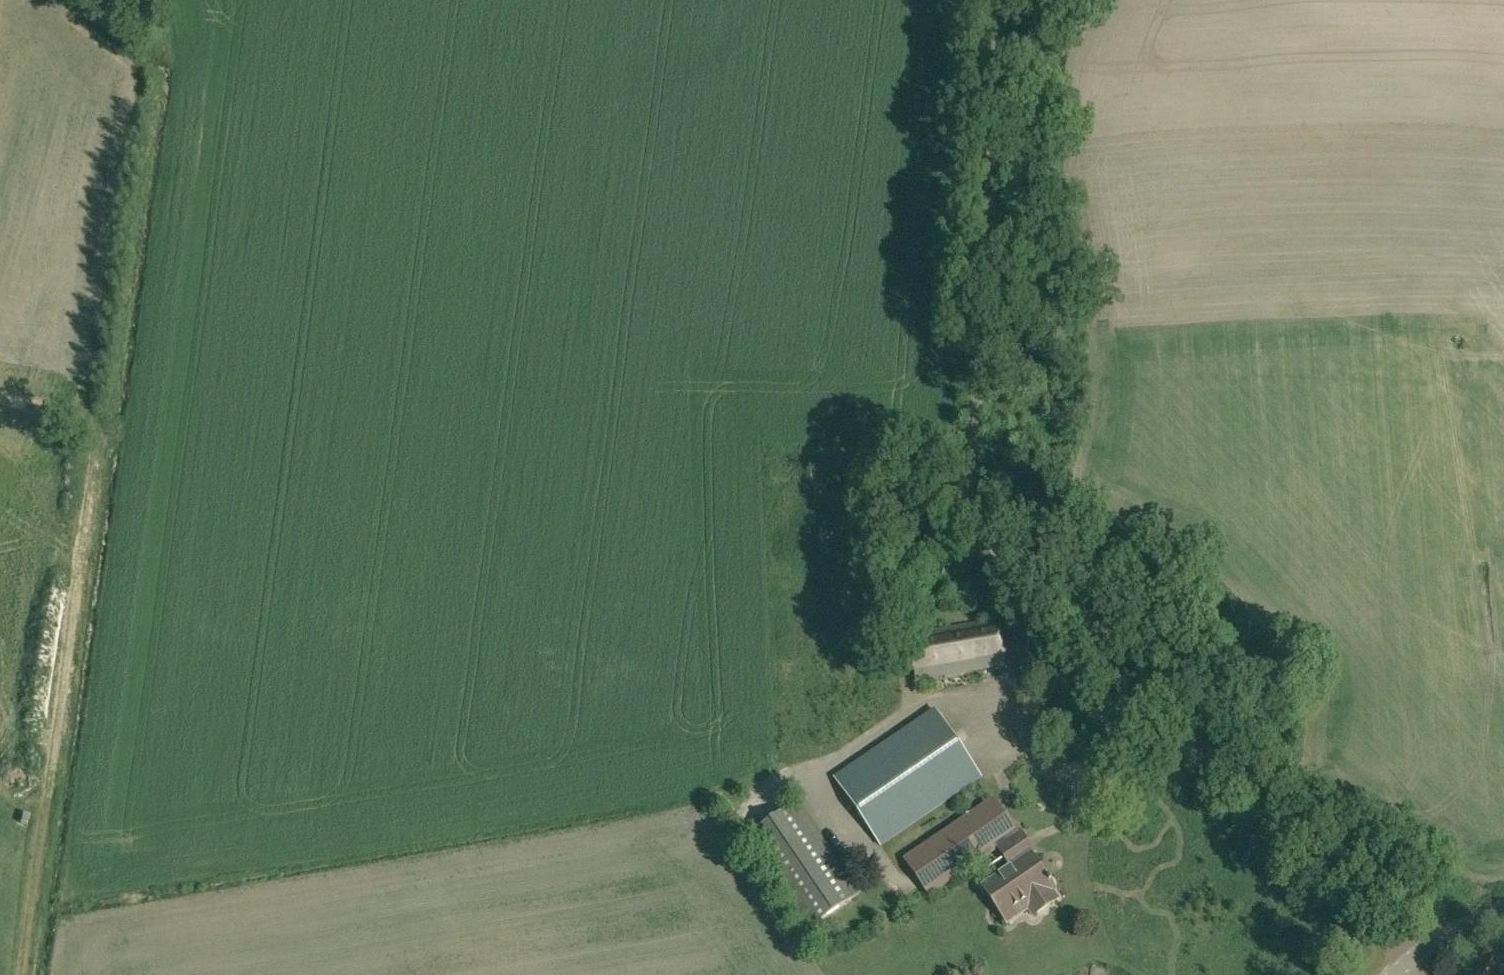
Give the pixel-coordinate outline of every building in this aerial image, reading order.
[(917,679),(1004,665),(996,620),(910,634),(917,679)] [(880,845),(968,785),(980,777),(935,709),(835,777),(880,845)] [(1008,924),(1029,910),(1033,915),(1058,898),(1053,891),(1055,890),(993,799),(905,859),(928,894),(1001,845),(1015,866),(983,887),(1008,924)] [(809,928),(859,894),(797,803),(747,837),(809,928)] [(29,816),(23,814),(20,824),(26,825),(29,816)] [(1479,945),(1465,974),(1501,974),(1502,973),(1503,974),(1503,956),(1479,945)]
